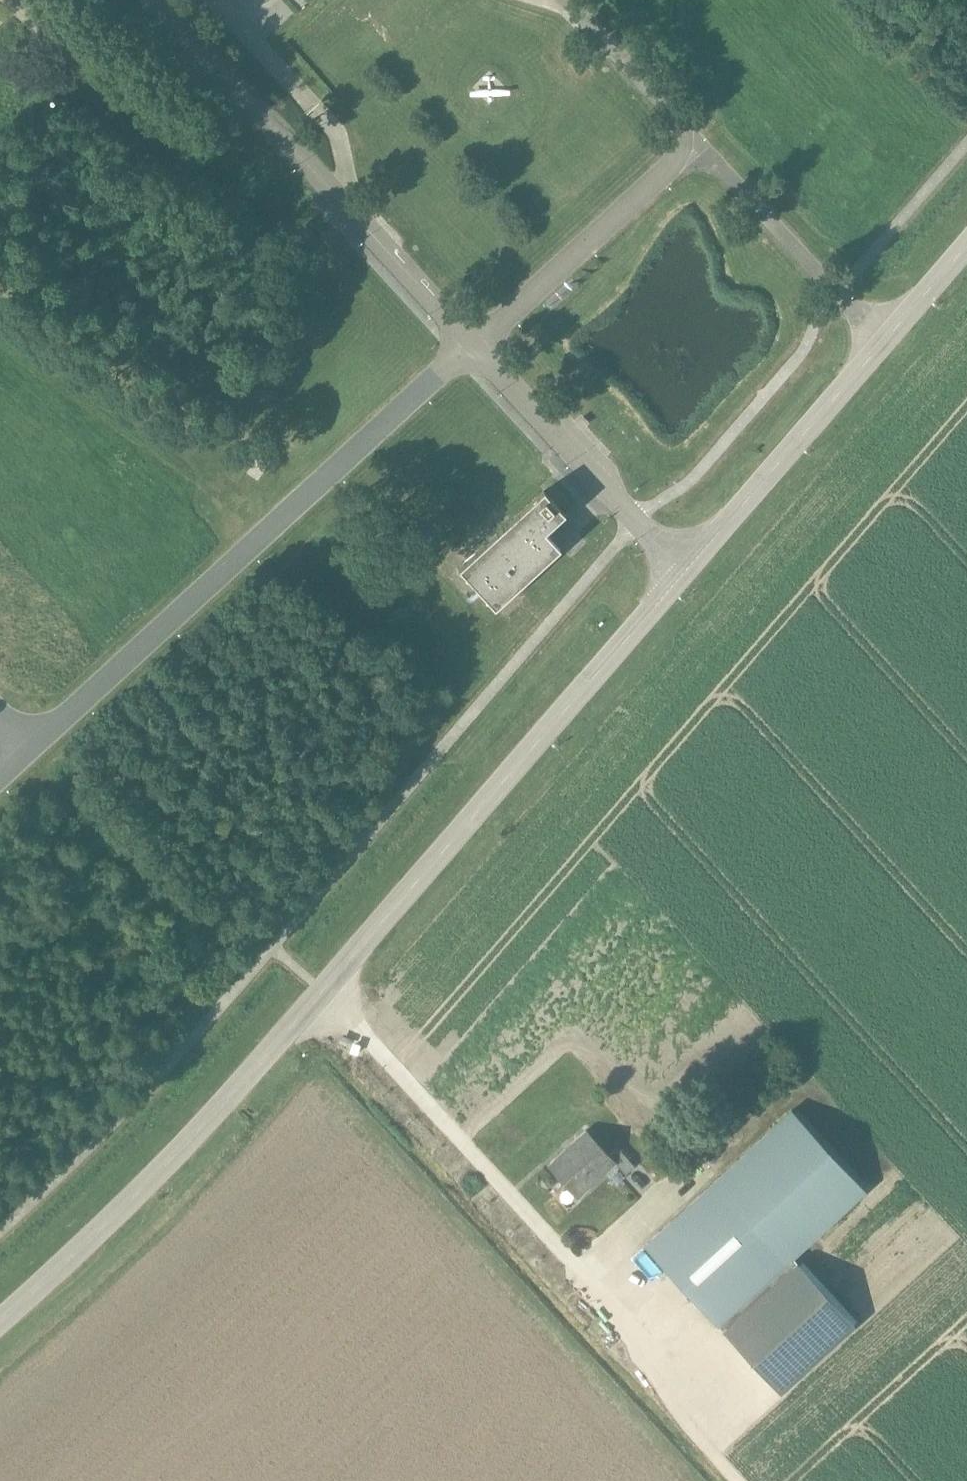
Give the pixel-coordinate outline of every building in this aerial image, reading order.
[(458,571),(479,594),(495,611),(560,551),(545,534),(565,516),(544,492),(458,571)] [(791,1111),(644,1246),(717,1326),(779,1394),(853,1325),(791,1258),(864,1191),(791,1111)] [(585,1131),(547,1166),(577,1198),(614,1164),(625,1175),(634,1167),(617,1148),(608,1156),(585,1131)]
